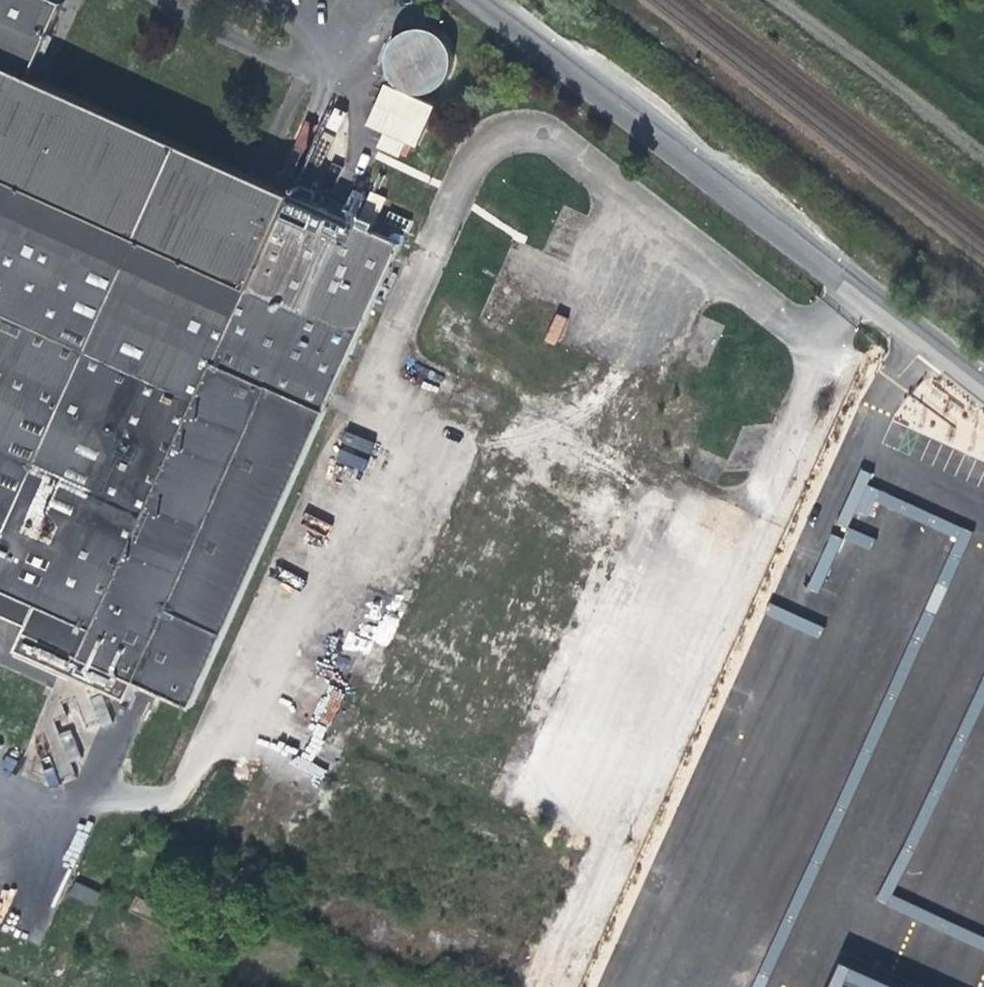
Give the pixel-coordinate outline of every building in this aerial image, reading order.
[(390,83),(372,123),(389,131),(382,145),(404,155),(410,140),(421,145),(439,105),(418,95),(419,93),(425,93),(430,92),(438,89),(442,87),(449,80),(451,76),(454,68),(455,59),(453,50),(451,46),(449,42),(442,35),(435,31),(431,30),(421,28),(413,30),(404,34),(398,40),(393,48),(391,52),(390,65),(393,74),(396,80),(401,85),(400,87),(390,83)] [(63,614),(97,630),(85,658),(195,707),(403,243),(374,230),(388,198),(374,192),(360,223),(0,61),(0,586),(63,614)] [(382,174),(376,186),(382,189),(388,176),(382,174)] [(97,630),(63,614),(48,649),(82,664),(85,658),(97,630)] [(950,791),(980,801),(968,834),(983,839),(983,691),(950,791)] [(79,880),(73,894),(98,905),(103,892),(79,880)] [(956,925),(951,935),(983,949),(983,938),(956,925)] [(832,965),(823,986),(889,986),(832,965)]
